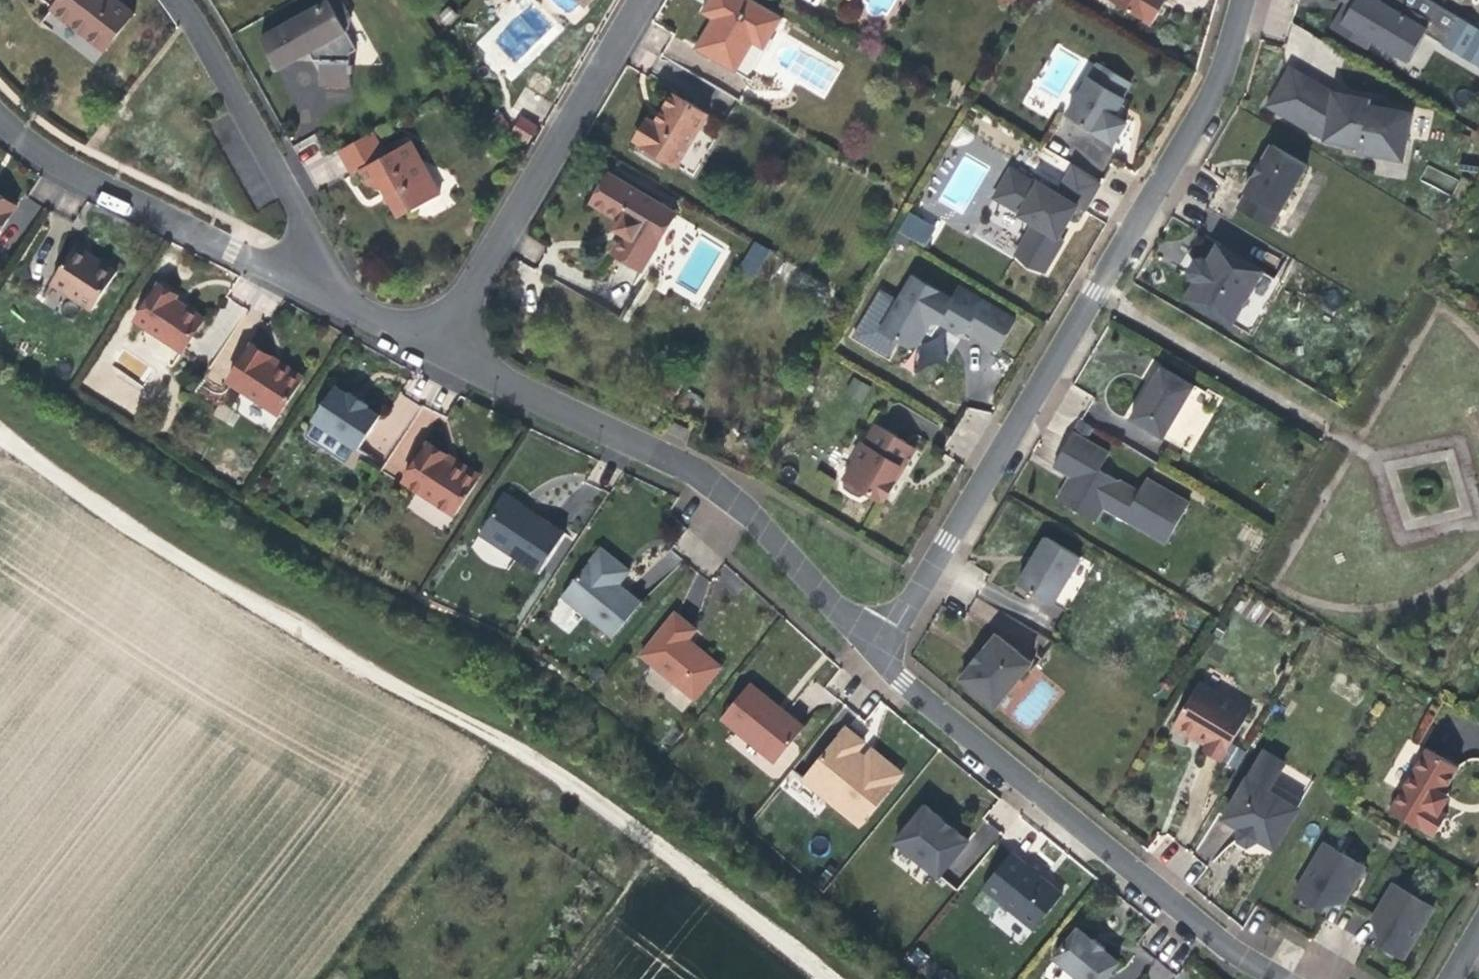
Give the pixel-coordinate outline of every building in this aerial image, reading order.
[(52,8),(105,50),(135,12),(119,0),(58,0),(52,8)] [(341,0),(329,0),(261,38),(278,69),(314,60),(317,60),(321,60),(320,84),(350,85),(350,72),(353,72),(353,64),(350,64),(350,53),(357,50),(347,31),(349,30),(351,19),(341,0)] [(579,0),(549,0),(549,1),(555,8),(564,9),(566,7),(572,12),(578,7),(575,4),(579,0)] [(782,18),(752,0),(709,0),(708,2),(719,8),(713,19),(695,48),(736,72),(753,43),(760,32),(770,38),(782,18)] [(1109,0),(1151,25),(1163,5),(1157,1),(1158,0),(1109,0)] [(1407,6),(1402,14),(1379,0),(1340,0),(1351,6),(1349,11),(1347,14),(1341,11),(1331,28),(1366,49),(1371,41),(1376,33),(1413,54),(1425,34),(1432,21),(1407,6)] [(1402,14),(1407,6),(1432,21),(1425,34),(1444,45),(1459,18),(1429,0),(1379,0),(1402,14)] [(719,8),(708,2),(705,7),(702,13),(713,19),(719,8)] [(1459,18),(1444,45),(1443,46),(1478,67),(1478,29),(1459,18)] [(764,49),(770,38),(760,32),(753,43),(764,49)] [(1413,54),(1376,33),(1371,41),(1408,62),(1413,54)] [(1121,104),(1124,98),(1122,97),(1131,83),(1098,63),(1067,116),(1113,144),(1126,123),(1118,118),(1114,116),(1121,104)] [(1413,113),(1369,104),(1370,99),(1333,92),(1316,82),(1290,67),(1266,107),(1324,141),(1360,148),(1359,153),(1403,161),(1413,113)] [(634,140),(676,166),(708,115),(673,94),(661,113),(655,122),(648,118),(634,140)] [(1122,111),(1125,106),(1121,104),(1114,116),(1118,118),(1122,111)] [(502,117),(495,121),(502,132),(509,127),(502,117)] [(513,137),(525,144),(535,128),(522,121),(513,137)] [(373,132),(340,150),(353,174),(361,170),(368,183),(388,188),(390,192),(391,195),(389,197),(400,217),(439,195),(410,142),(386,155),(373,132)] [(1270,228),(1307,165),(1272,145),(1263,161),(1262,160),(1256,169),(1252,176),(1253,177),(1244,193),(1246,194),(1237,208),(1270,228)] [(1045,149),(1032,173),(1052,183),(1065,160),(1045,149)] [(1421,179),(1450,193),(1457,179),(1428,164),(1421,179)] [(1083,212),(1100,183),(1073,167),(1057,194),(1037,182),(1036,184),(1010,169),(1005,177),(1005,189),(998,201),(1019,214),(1018,215),(1033,225),(1014,255),(1027,267),(1044,272),(1063,240),(1058,237),(1067,222),(1076,207),(1083,212)] [(642,270),(676,214),(609,174),(592,203),(620,220),(617,225),(615,229),(624,234),(613,253),(642,270)] [(1005,189),(1005,177),(993,198),(998,201),(1005,189)] [(16,205),(0,194),(0,230),(16,205)] [(904,236),(898,232),(894,239),(900,243),(904,236)] [(911,240),(904,236),(900,243),(906,247),(911,240)] [(750,256),(763,264),(772,251),(758,242),(750,256)] [(76,245),(72,251),(87,261),(91,255),(84,250),(76,245)] [(1230,324),(1261,272),(1218,246),(1214,254),(1208,262),(1203,260),(1196,261),(1190,272),(1192,278),(1197,282),(1187,298),(1230,324)] [(72,251),(51,283),(92,310),(117,271),(91,255),(87,261),(72,251)] [(755,277),(763,264),(750,256),(742,269),(755,277)] [(953,300),(912,276),(897,301),(880,330),(897,340),(908,347),(916,345),(924,331),(928,321),(933,322),(941,324),(956,333),(964,331),(996,350),(1014,320),(972,295),(966,304),(954,298),(953,300)] [(160,282),(135,319),(182,351),(204,319),(182,304),(175,299),(178,295),(160,282)] [(960,288),(954,298),(966,304),(972,295),(960,288)] [(887,358),(897,340),(880,330),(897,301),(880,291),(852,337),(887,358)] [(230,383),(278,415),(300,382),(266,360),(269,355),(251,343),(238,363),(239,364),(240,368),(230,383)] [(266,360),(300,382),(303,377),(278,361),(269,355),(266,360)] [(226,380),(230,383),(240,368),(239,364),(238,363),(226,380)] [(1164,439),(1195,386),(1161,366),(1147,391),(1130,419),(1164,439)] [(335,385),(312,420),(315,421),(355,448),(358,450),(381,415),(367,407),(369,404),(360,398),(350,392),(349,394),(335,385)] [(396,479),(438,417),(402,394),(384,420),(402,432),(378,467),(396,479)] [(345,462),(355,448),(315,421),(306,436),(345,462)] [(1072,434),(1085,442),(1093,428),(1079,421),(1072,434)] [(674,423),(669,433),(683,439),(687,429),(674,423)] [(898,473),(901,467),(903,469),(915,449),(875,425),(864,444),(862,442),(852,458),(855,460),(843,479),(843,488),(852,494),(860,498),(868,494),(880,501),(882,499),(884,500),(895,483),(893,481),(898,473)] [(1085,442),(1072,434),(1054,466),(1076,478),(1074,482),(1072,485),(1067,483),(1058,500),(1095,521),(1103,507),(1167,543),(1189,504),(1146,480),(1138,493),(1099,471),(1108,455),(1085,442)] [(407,484),(455,516),(478,481),(444,459),(447,455),(429,443),(413,467),(417,469),(407,484)] [(444,459),(478,481),(481,477),(458,462),(447,455),(444,459)] [(403,482),(407,484),(417,469),(413,467),(403,482)] [(505,495),(480,535),(538,573),(564,533),(533,513),(527,509),(525,510),(521,507),(521,505),(505,495)] [(1052,605),(1081,557),(1046,537),(1033,559),(1018,585),(1052,605)] [(622,588),(618,584),(629,571),(601,548),(561,597),(612,638),(641,603),(622,588)] [(694,700),(721,667),(694,645),(692,647),(689,644),(686,642),(695,630),(675,613),(639,656),(694,700)] [(995,707),(1031,663),(996,635),(984,650),(983,649),(977,656),(971,663),(972,664),(960,679),(995,707)] [(775,763),(804,728),(775,705),(749,683),(721,718),(775,763)] [(1221,762),(1248,715),(1197,685),(1172,726),(1197,741),(1199,738),(1203,741),(1208,744),(1204,752),(1221,762)] [(897,780),(867,755),(862,761),(858,757),(854,754),(859,749),(841,734),(803,780),(859,826),(897,780)] [(1441,812),(1445,806),(1439,802),(1444,793),(1459,769),(1427,750),(1391,812),(1434,837),(1447,815),(1441,812)] [(1274,848),(1297,810),(1269,793),(1274,784),(1285,766),(1263,752),(1224,818),(1239,827),(1240,839),(1248,844),(1259,839),(1264,842),(1274,848)] [(1302,801),(1274,784),(1269,793),(1297,810),(1302,801)] [(1448,800),(1450,797),(1444,793),(1439,802),(1445,806),(1448,800)] [(946,823),(924,805),(895,841),(939,877),(968,841),(946,823)] [(1343,904),(1365,867),(1324,843),(1294,894),(1323,911),(1331,897),(1336,901),(1343,904)] [(1033,929),(1062,895),(1046,882),(1043,886),(1039,883),(1036,880),(1046,869),(1033,858),(1026,865),(1011,853),(982,887),(1033,929)] [(1403,959),(1434,908),(1396,885),(1393,884),(1371,921),(1377,925),(1384,929),(1375,942),(1403,959)] [(1118,962),(1103,950),(1105,948),(1099,943),(1094,939),(1093,941),(1078,929),(1054,958),(1079,978),(1104,978),(1118,962)]
